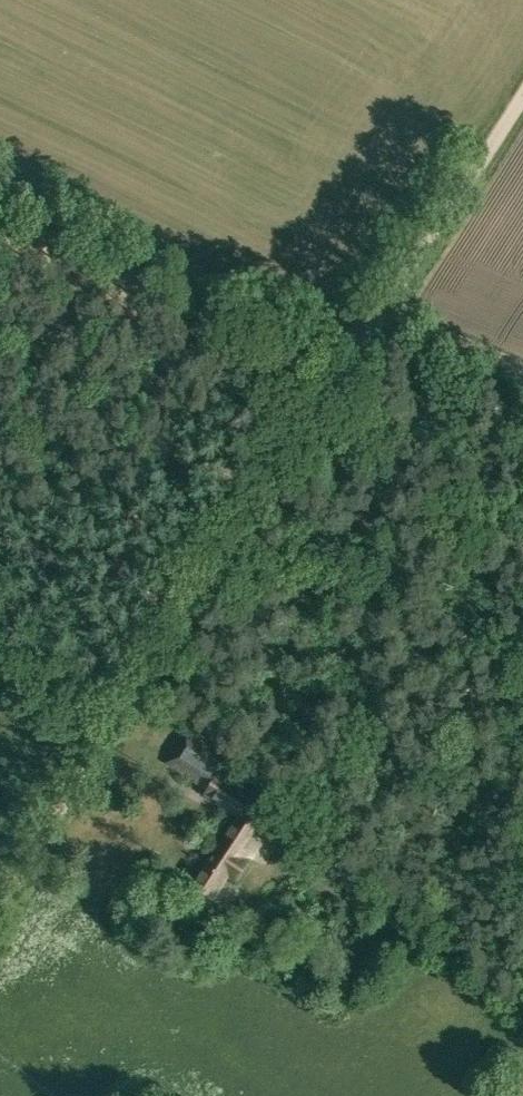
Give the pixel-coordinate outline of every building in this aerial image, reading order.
[(192,884),(214,898),(229,875),(236,880),(261,843),(254,838),(260,828),(252,823),(268,798),(224,769),(232,756),(193,732),(185,743),(171,766),(201,786),(202,795),(236,816),(192,884)]
